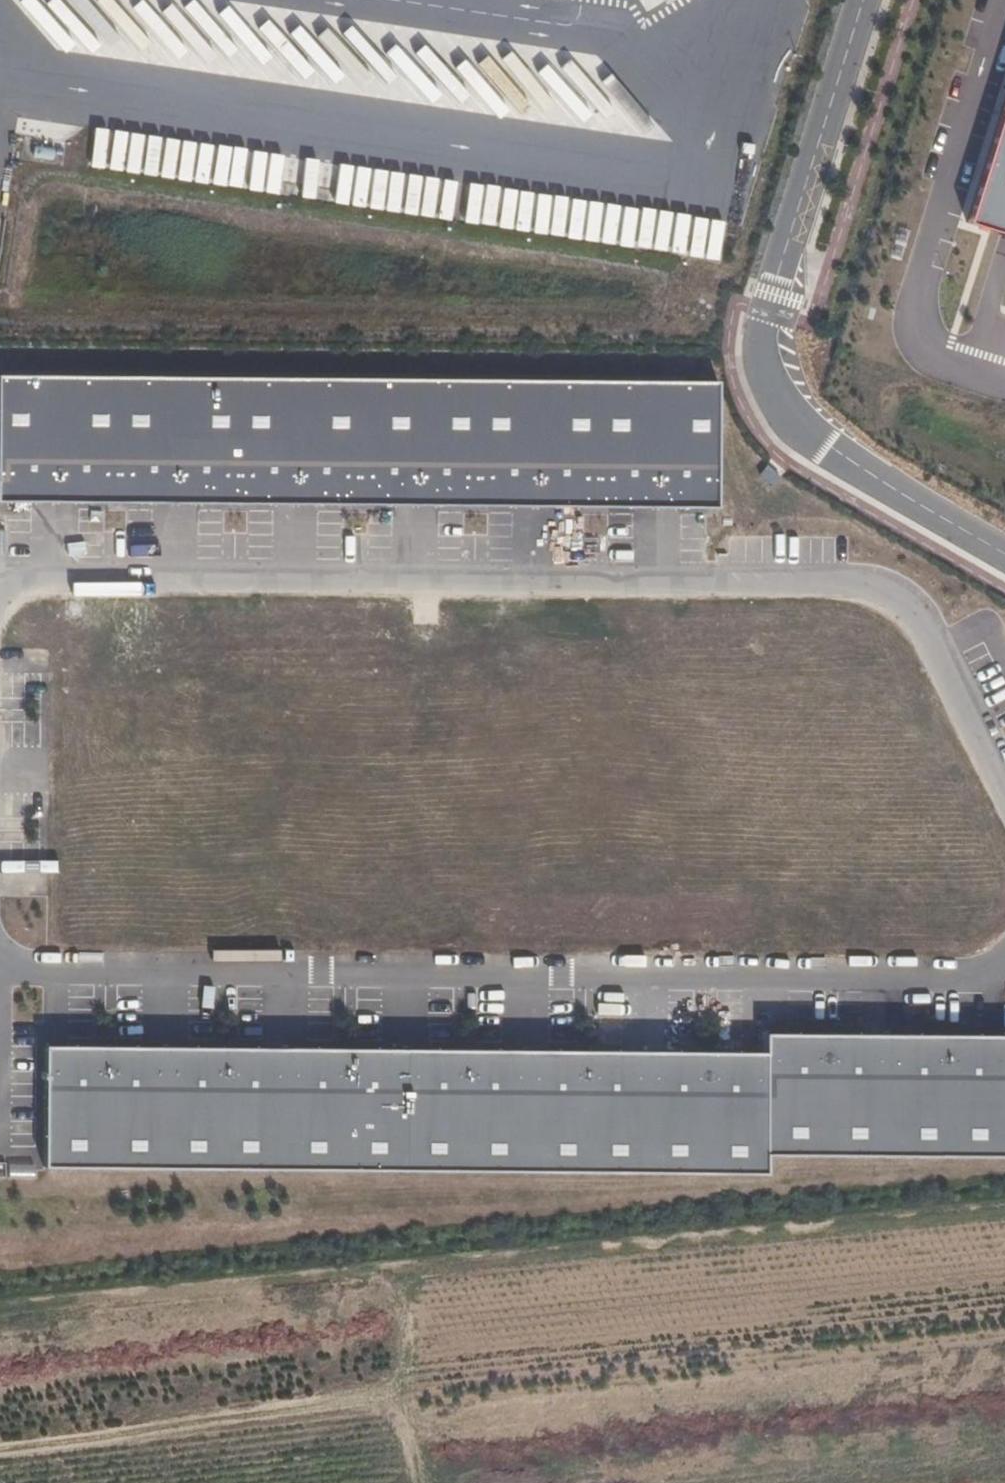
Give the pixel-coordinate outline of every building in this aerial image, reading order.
[(967,220),(1004,232),(1004,101),(967,220)] [(602,208),(597,247),(717,263),(722,224),(654,215),(654,214),(635,212),(618,209),(617,210),(602,208)] [(720,505),(722,380),(0,370),(0,495),(720,505)] [(43,1180),(763,1189),(763,1161),(1004,1163),(1004,1045),(766,1042),(766,1065),(42,1056),(43,1180)]
